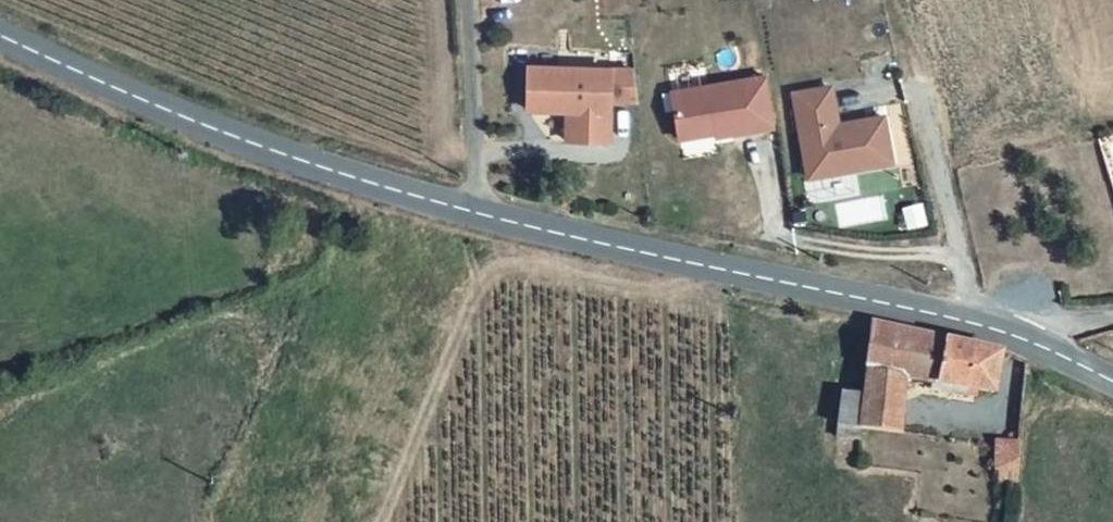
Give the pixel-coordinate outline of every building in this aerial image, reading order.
[(673,74),(673,85),(703,83),(702,71),(673,74)] [(554,81),(521,80),(519,120),(559,123),(558,153),(599,154),(602,113),(629,114),(627,85),(560,82),(560,88),(554,88),(554,81)] [(760,88),(665,102),(672,148),(708,143),(709,147),(768,138),(760,88)] [(824,97),(787,103),(800,187),(884,174),(877,128),(844,133),(845,140),(831,142),(830,135),(824,97)] [(845,140),(844,133),(830,135),(831,142),(845,140)] [(573,198),(557,196),(555,208),(571,210),(573,198)] [(983,364),(860,336),(848,410),(824,406),(817,454),(841,458),(844,441),(883,447),(891,397),(948,406),(950,397),(978,402),(983,364)] [(1004,454),(980,451),(978,477),(990,478),(989,494),(1003,495),(1004,454)]
